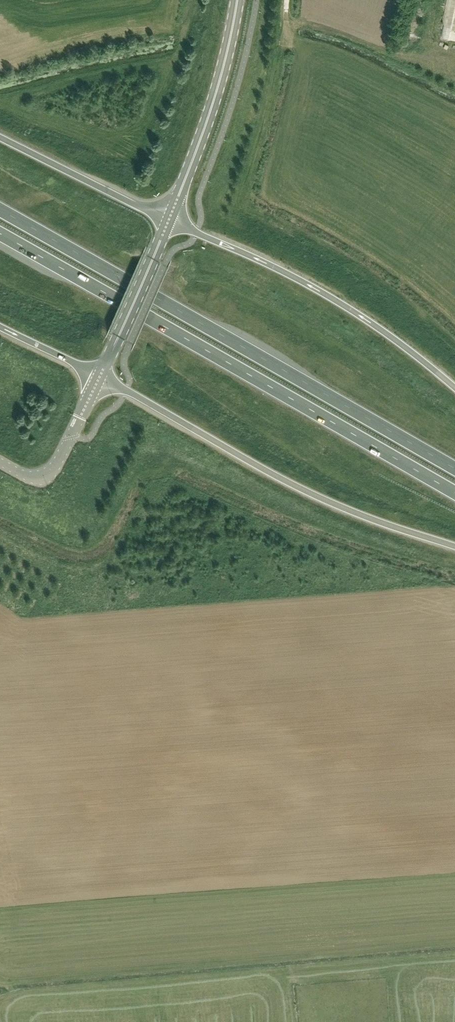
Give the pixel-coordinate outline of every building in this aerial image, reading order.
[(440,39),(454,42),(454,0),(447,0),(440,39)] [(430,19),(427,35),(438,37),(441,21),(430,19)]
